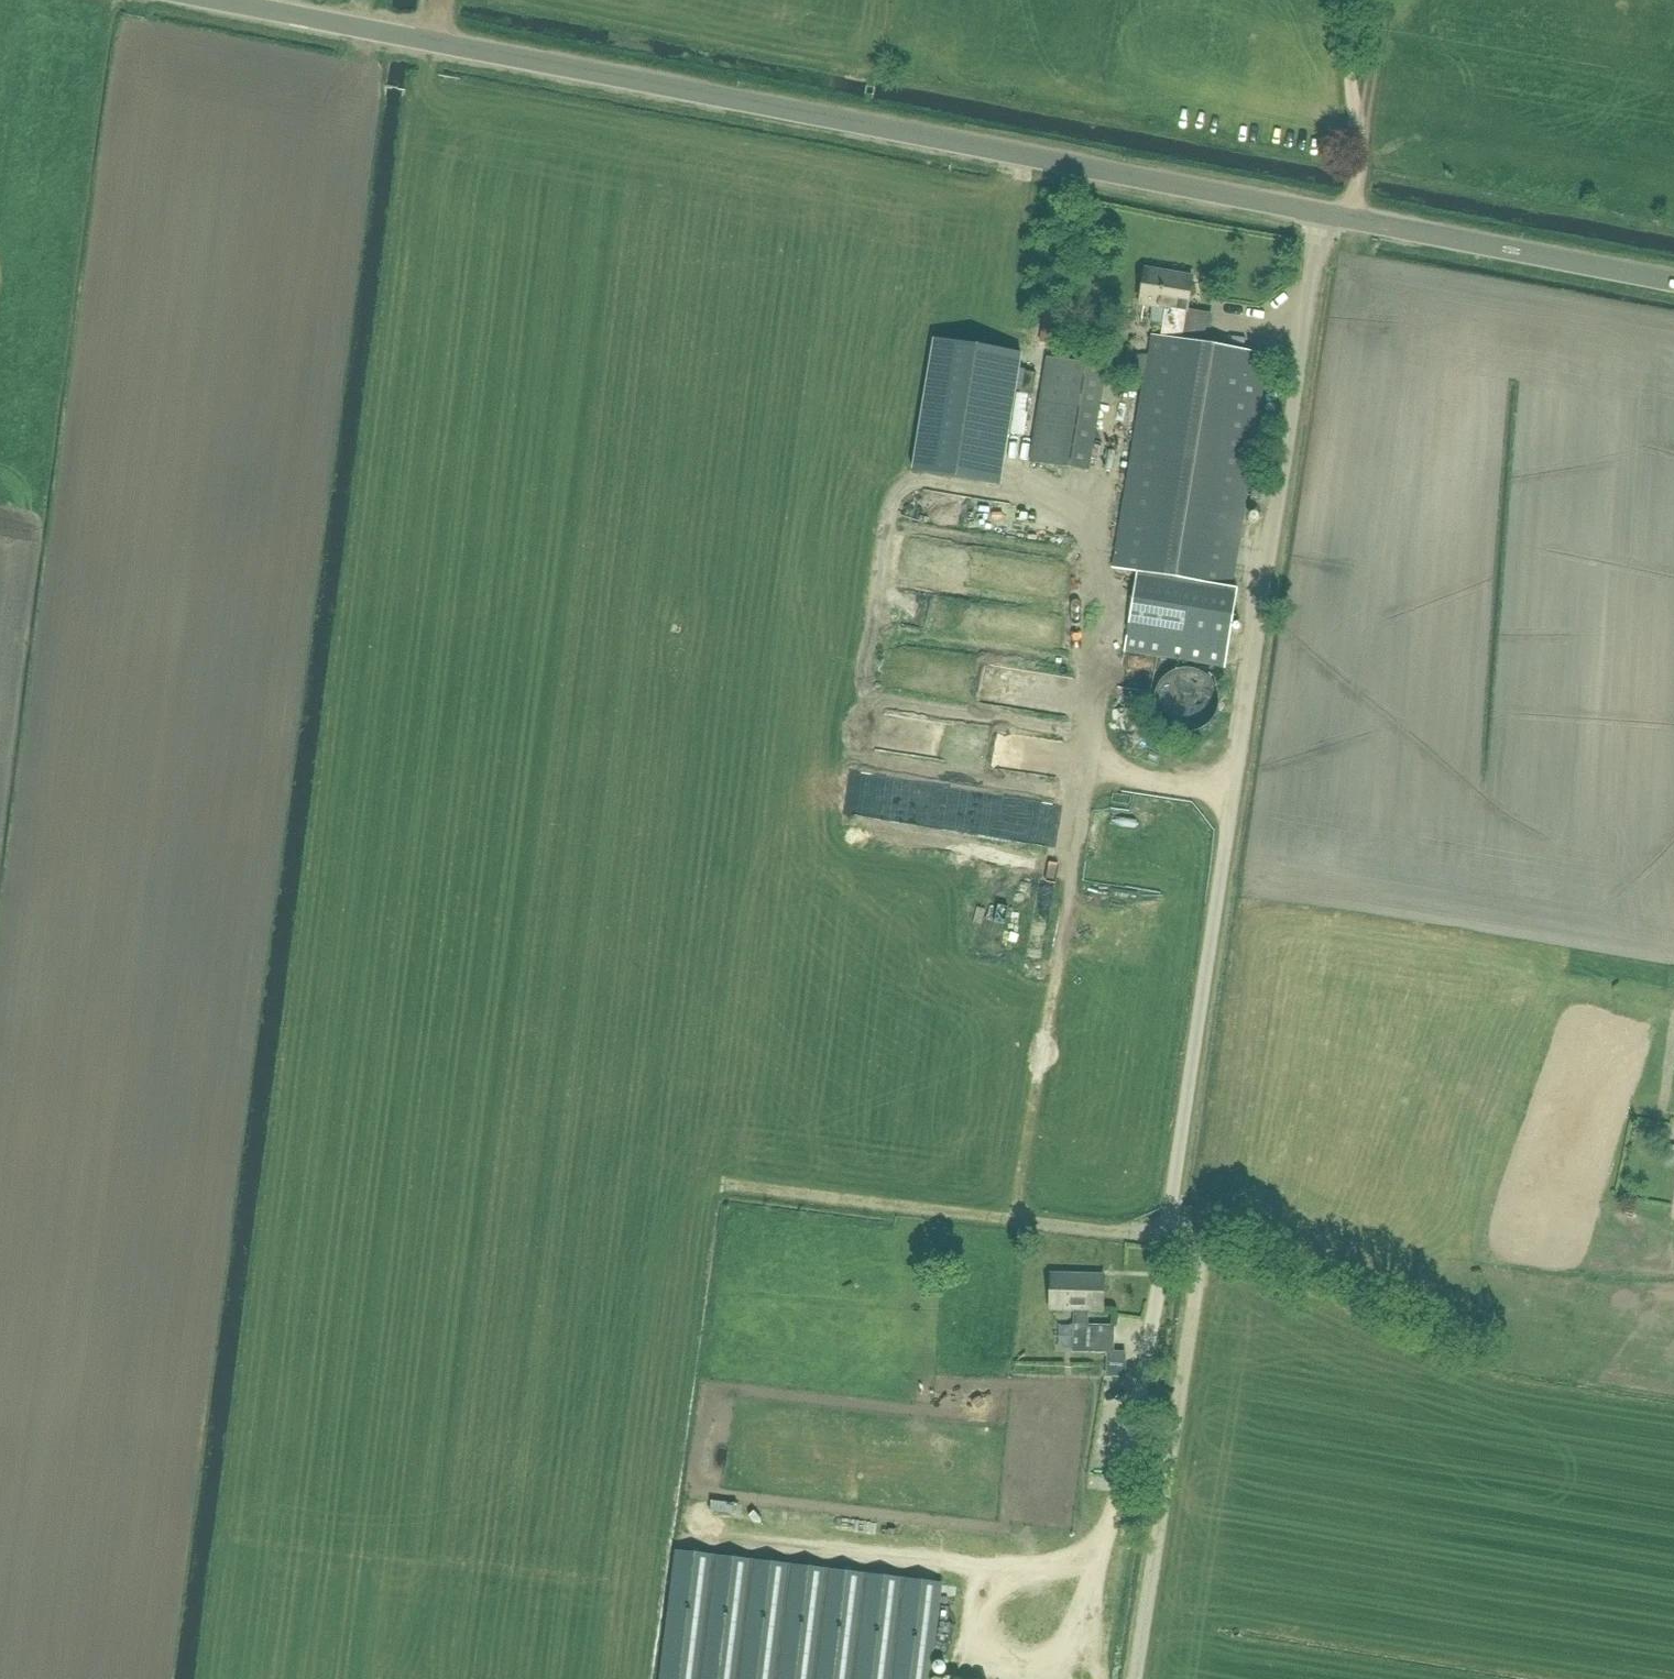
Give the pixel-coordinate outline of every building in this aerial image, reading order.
[(1185,324),(1193,277),(1146,269),(1140,304),(1165,308),(1160,337),(1151,336),(1113,568),(1141,572),(1230,587),(1268,355),(1202,344),(1205,327),(1185,324)] [(1056,343),(1060,320),(1045,317),(1041,341),(1056,343)] [(1003,486),(1025,354),(938,340),(916,472),(1003,486)] [(1084,472),(1101,367),(1046,358),(1029,463),(1084,472)] [(1226,671),(1240,588),(1230,587),(1141,572),(1127,654),(1226,671)] [(1185,668),(1180,669),(1174,670),(1169,672),(1165,676),(1161,680),(1157,684),(1155,690),(1153,695),(1153,701),(1153,706),(1155,712),(1157,717),(1161,722),(1165,726),(1169,729),(1174,731),(1180,733),(1185,733),(1191,733),(1197,731),(1202,729),(1206,726),(1210,722),(1214,717),(1216,712),(1218,706),(1218,701),(1218,695),(1216,690),(1214,684),(1210,680),(1206,676),(1202,673),(1197,670),(1191,669),(1185,668)] [(984,823),(983,835),(1034,840),(1035,828),(984,823)] [(1125,896),(1131,910),(1149,902),(1142,888),(1125,896)] [(1102,1310),(1102,1276),(1052,1275),(1051,1309),(1102,1310)] [(1086,1325),(1085,1339),(1082,1339),(1081,1355),(1111,1357),(1112,1326),(1086,1325)] [(677,1554),(663,1678),(932,1678),(943,1585),(677,1554)]
